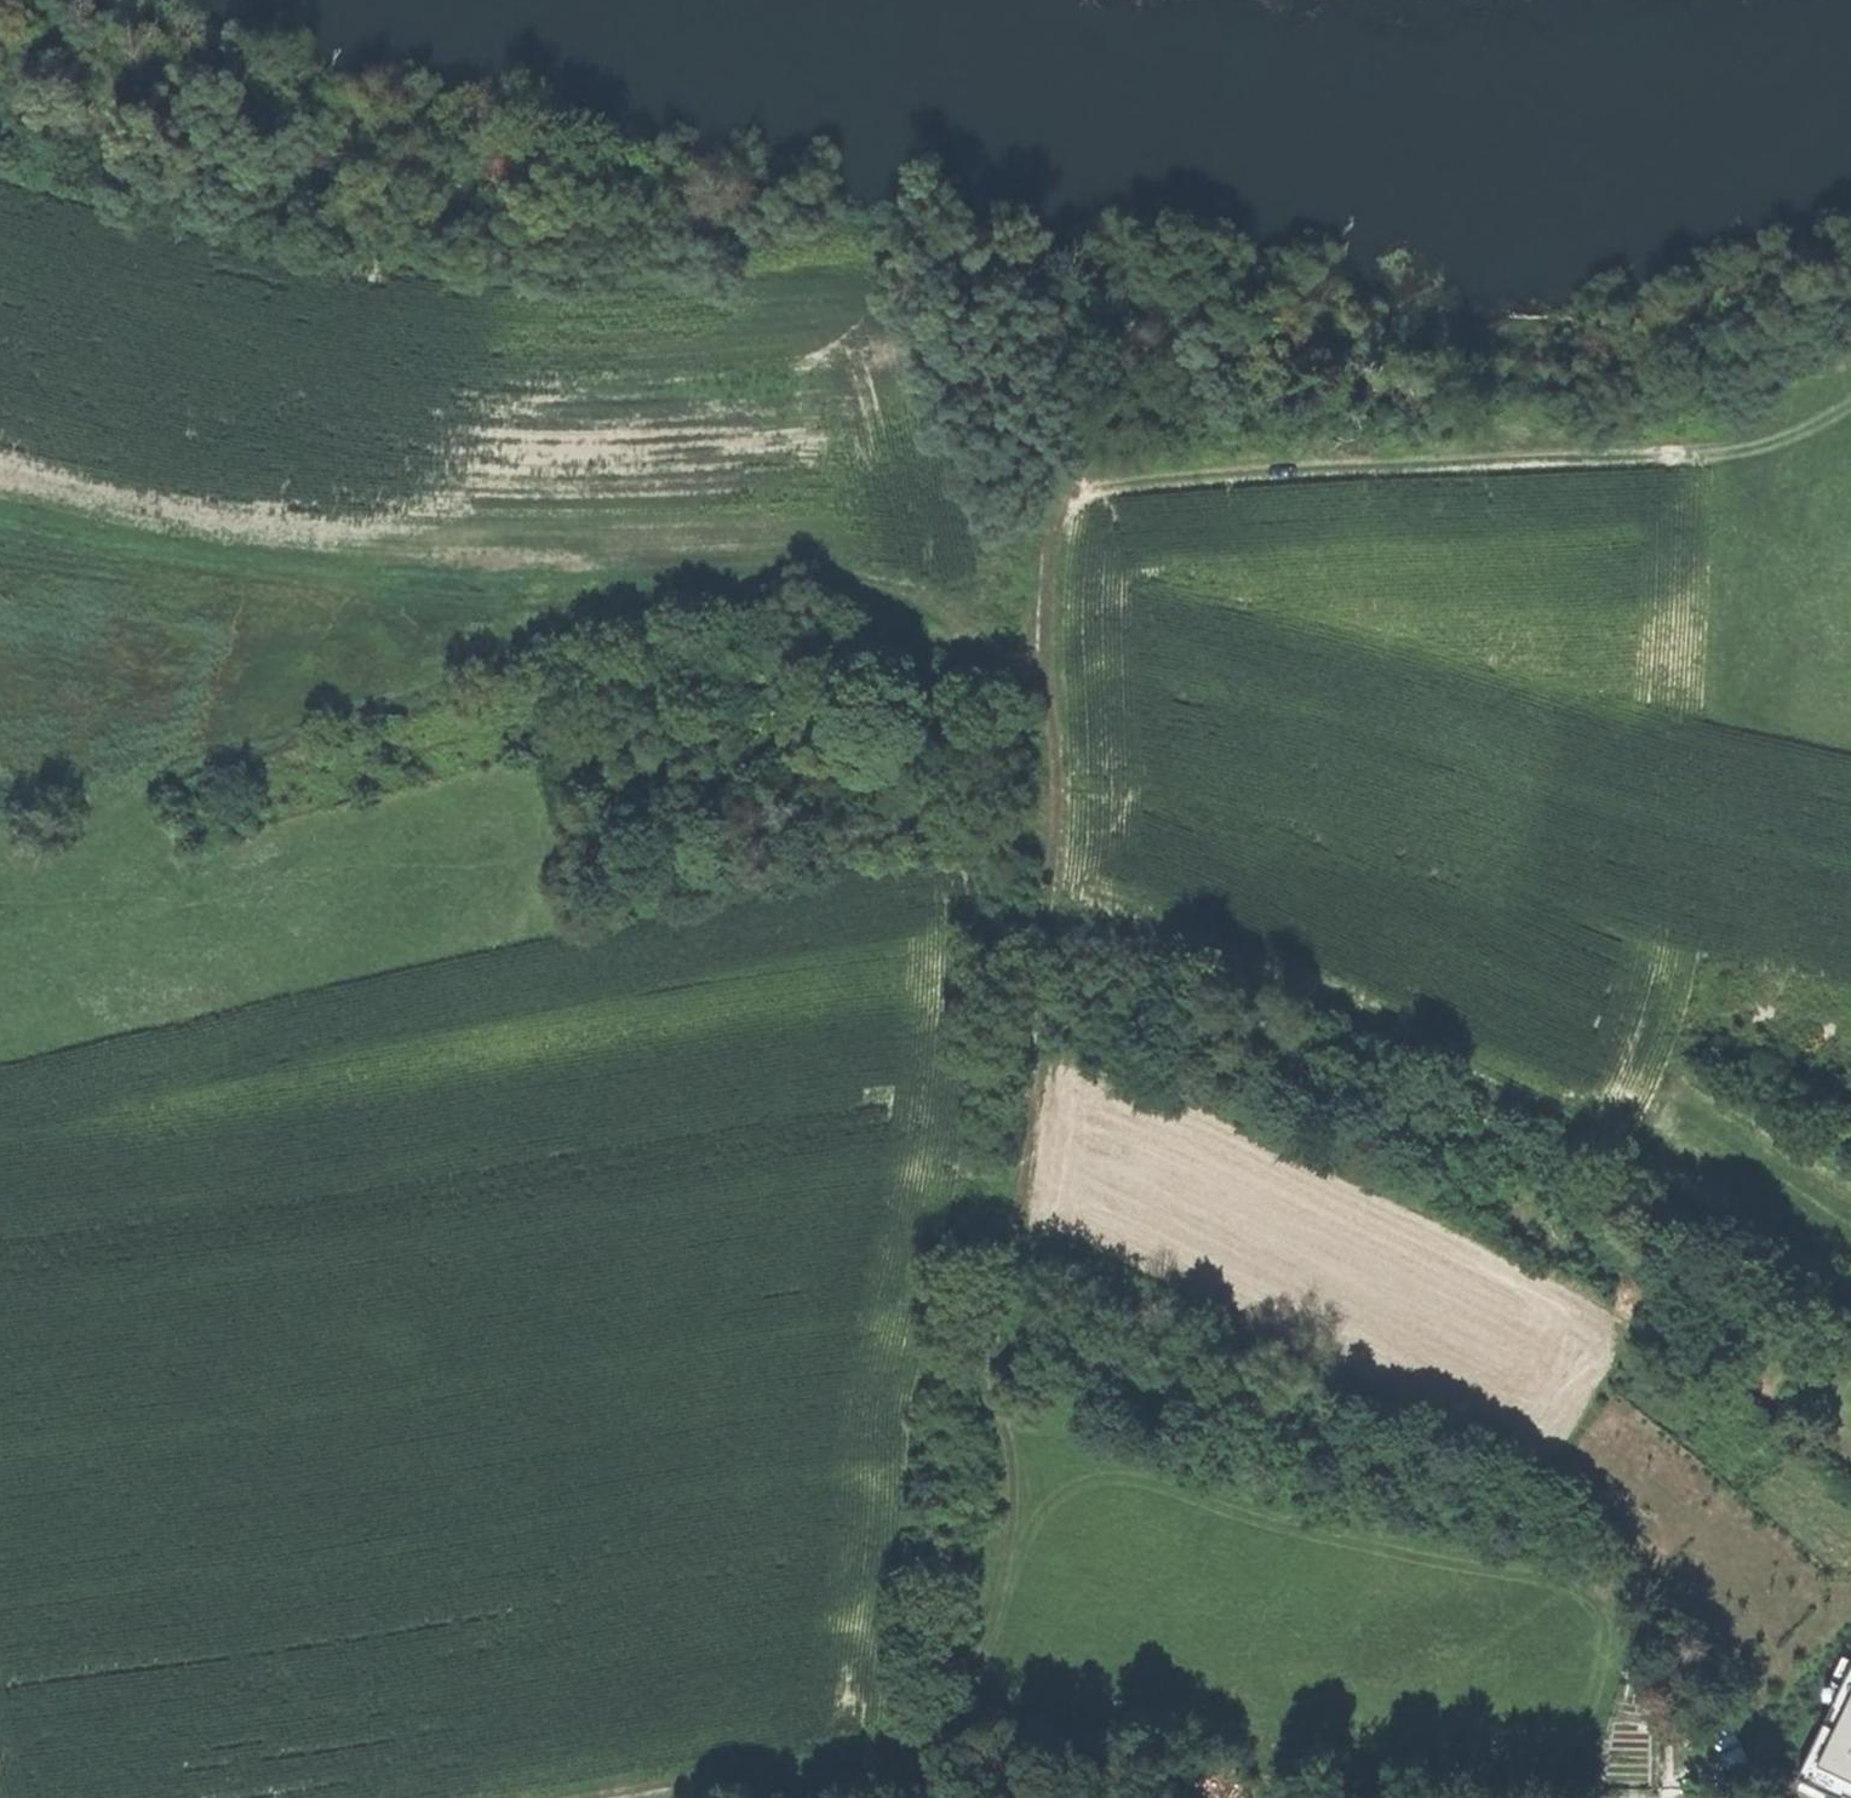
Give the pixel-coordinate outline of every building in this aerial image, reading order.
[(1850,1793),(1850,1669),(1798,1779),(1837,1797),(1843,1797),(1847,1791),(1850,1793)]
